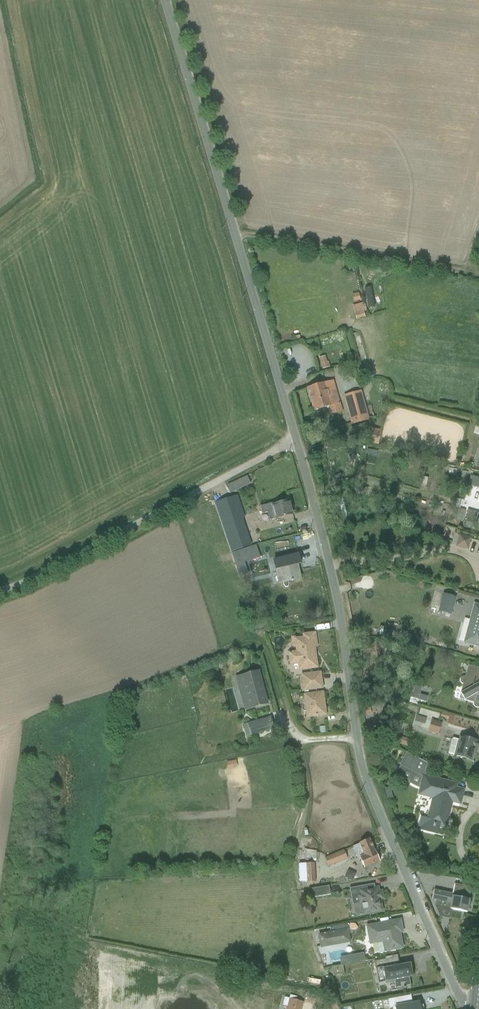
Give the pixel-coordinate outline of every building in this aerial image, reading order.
[(368,309),(374,308),(370,288),(364,289),(368,309)] [(352,306),(356,320),(364,317),(363,312),(366,310),(364,303),(352,306)] [(318,358),(322,370),(330,367),(328,362),(327,363),(325,356),(318,358)] [(331,416),(342,412),(333,381),(307,389),(314,411),(328,407),(331,416)] [(361,391),(343,396),(351,425),(369,420),(361,391)] [(369,444),(379,446),(381,431),(371,429),(369,444)] [(227,486),(231,493),(237,490),(238,493),(252,487),(247,476),(227,486)] [(478,493),(478,481),(467,478),(464,489),(478,493)] [(247,546),(254,544),(238,496),(214,503),(231,551),(247,546)] [(269,521),(292,515),(289,501),(280,503),(280,501),(260,507),(262,514),(267,513),(269,521)] [(254,517),(260,515),(257,503),(245,506),(247,516),(253,514),(254,517)] [(474,529),(477,523),(466,518),(463,525),(474,529)] [(455,547),(468,551),(471,538),(459,535),(455,547)] [(250,555),(247,546),(231,551),(234,560),(250,555)] [(300,564),(298,555),(272,561),(278,584),(300,579),(297,565),(300,564)] [(442,593),(438,611),(451,614),(455,596),(442,593)] [(463,644),(478,648),(478,605),(474,604),(469,620),(464,619),(459,640),(464,642),(463,644)] [(298,670),(317,668),(315,653),(314,652),(313,651),(312,647),(314,647),(315,647),(316,646),(316,645),(314,634),(302,635),(302,637),(296,638),(295,637),(290,637),(291,648),(295,647),(295,651),(287,652),(289,665),(297,664),(298,670)] [(468,666),(465,677),(463,677),(462,677),(461,679),(460,680),(460,681),(460,682),(461,684),(463,684),(458,699),(473,703),(473,705),(474,707),(475,708),(477,708),(478,708),(478,707),(478,669),(468,666)] [(244,711),(268,705),(260,671),(235,677),(244,711)] [(300,676),(301,684),(321,681),(320,674),(300,676)] [(414,683),(409,702),(417,704),(418,700),(426,702),(428,697),(420,695),(422,685),(414,683)] [(306,718),(325,715),(322,693),(303,696),(306,718)] [(414,721),(424,724),(426,718),(416,715),(414,721)] [(247,723),(250,735),(274,729),(270,717),(247,723)] [(441,724),(431,721),(428,732),(438,734),(438,733),(439,733),(441,724)] [(396,743),(408,746),(410,739),(398,736),(396,743)] [(448,754),(471,760),(474,748),(477,749),(478,742),(459,737),(458,740),(452,739),(448,754)] [(465,789),(457,787),(458,783),(424,775),(427,763),(406,752),(399,766),(400,766),(395,776),(419,789),(417,796),(431,799),(427,818),(420,816),(417,830),(438,835),(439,828),(446,830),(452,803),(461,805),(465,789)] [(226,762),(228,770),(238,767),(236,760),(226,762)] [(384,767),(378,769),(380,779),(387,777),(384,767)] [(364,868),(379,861),(375,851),(374,851),(369,840),(352,847),(357,859),(360,858),(364,868)] [(305,860),(315,861),(316,851),(306,850),(305,860)] [(325,858),(328,867),(347,859),(344,850),(325,858)] [(298,864),(299,883),(315,883),(314,863),(298,864)] [(345,877),(352,881),(356,873),(348,870),(345,877)] [(363,916),(382,913),(380,899),(383,899),(381,891),(375,892),(374,884),(349,889),(355,917),(363,915),(363,916)] [(308,890),(310,898),(330,895),(329,886),(308,890)] [(435,906),(466,912),(469,900),(453,897),(453,895),(434,891),(432,900),(436,900),(435,906)] [(402,932),(400,920),(365,927),(369,946),(382,943),(383,952),(402,948),(400,936),(398,936),(398,933),(402,932)] [(317,934),(320,948),(351,943),(348,928),(317,934)] [(340,963),(364,959),(363,953),(339,957),(340,963)] [(409,977),(413,977),(410,963),(399,965),(397,955),(385,957),(385,960),(374,962),(378,984),(385,982),(385,984),(394,982),(395,990),(411,987),(409,977)] [(333,976),(344,974),(342,966),(331,968),(333,976)] [(286,1008),(301,1008),(303,1002),(302,1002),(303,997),(297,995),(297,997),(290,995),(289,999),(285,998),(283,1006),(287,1007),(286,1008)] [(419,1003),(412,1004),(410,996),(388,1000),(389,1008),(392,1008),(420,1008),(419,1003)]
